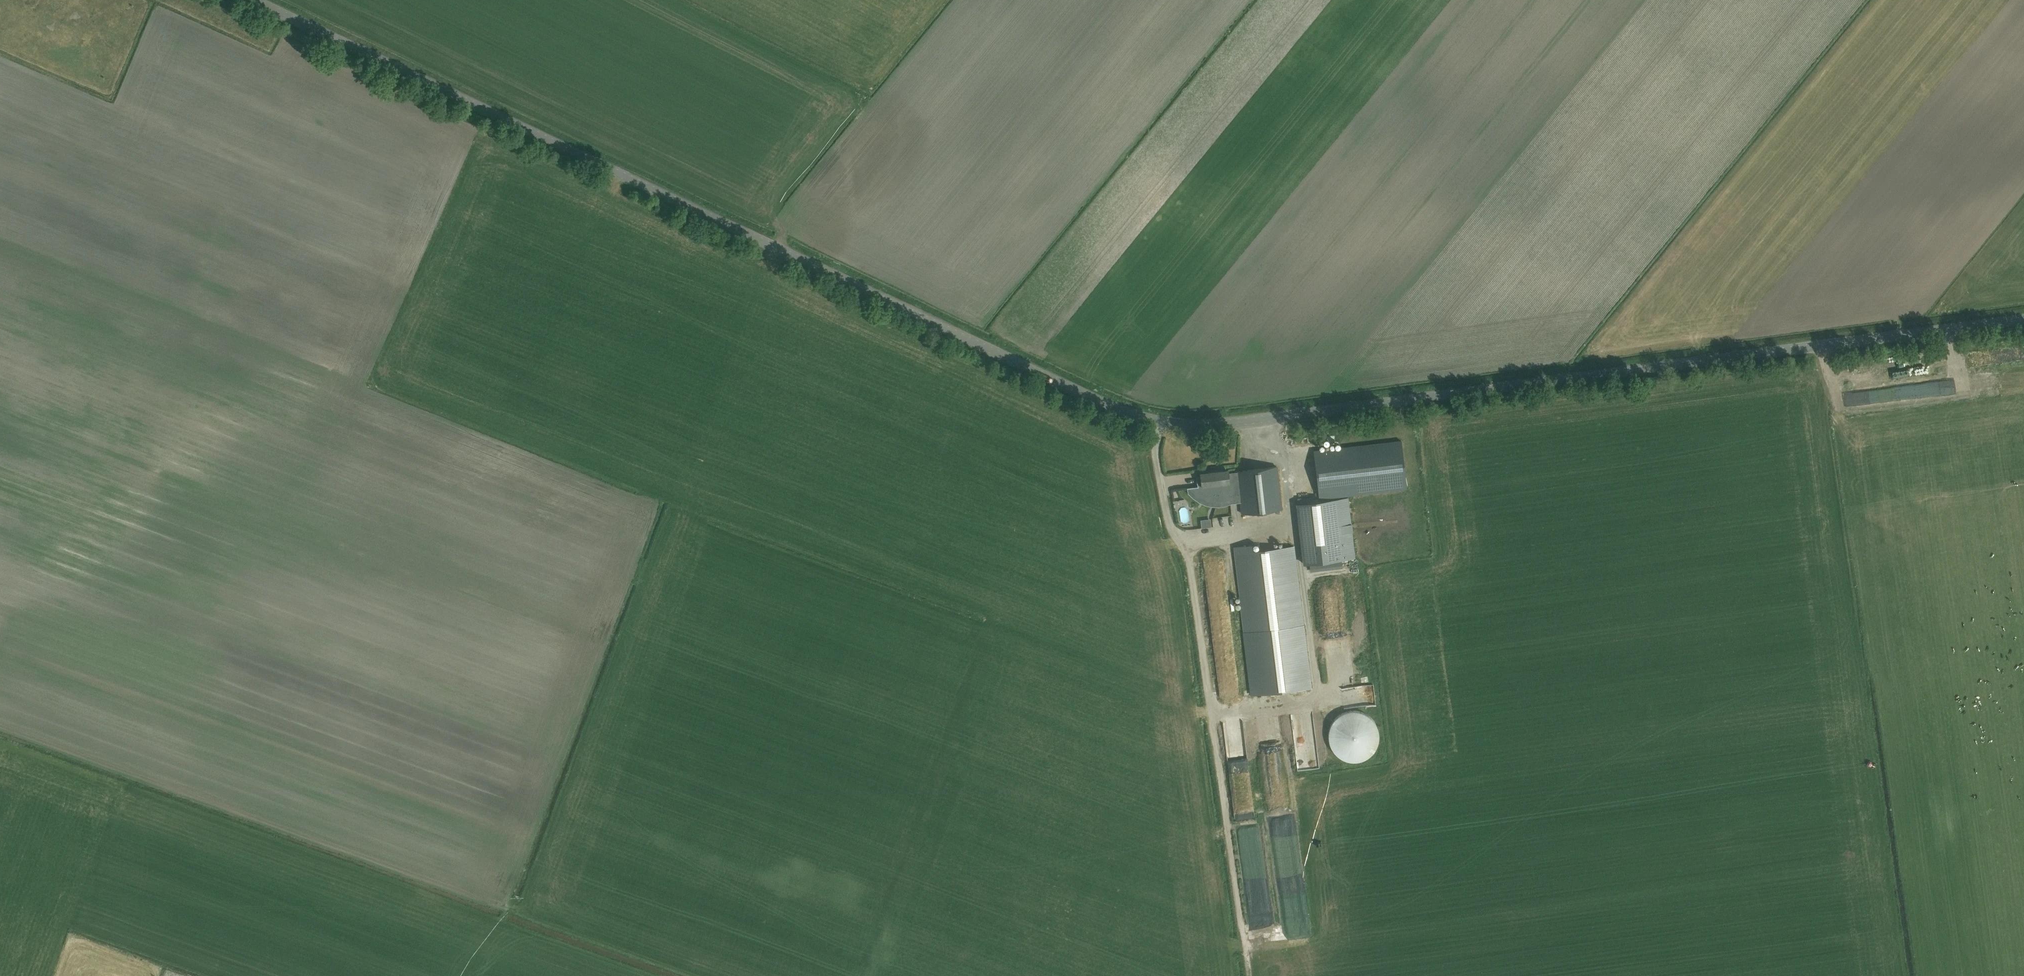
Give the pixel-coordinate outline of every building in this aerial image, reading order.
[(1407,489),(1401,441),(1313,452),(1319,500),(1407,489)] [(1282,510),(1277,467),(1237,472),(1238,473),(1228,474),(1228,471),(1200,474),(1201,482),(1192,483),(1193,497),(1200,496),(1199,487),(1201,487),(1201,488),(1208,487),(1209,497),(1213,497),(1213,500),(1240,497),(1242,515),(1282,510)] [(1355,559),(1348,500),(1298,506),(1305,565),(1355,559)] [(1251,552),(1250,545),(1235,547),(1253,695),(1311,687),(1294,546),(1251,552)]
